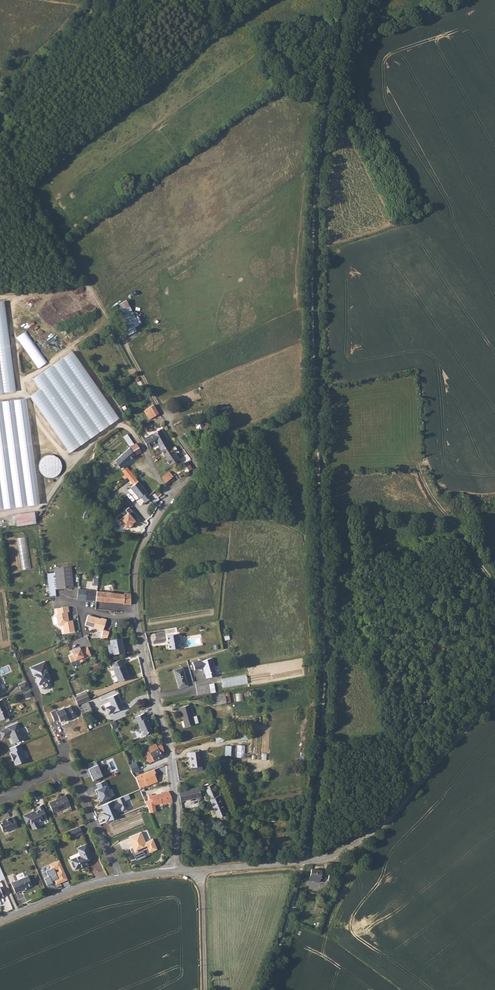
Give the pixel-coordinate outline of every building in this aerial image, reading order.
[(0,301),(0,393),(15,391),(4,301),(0,301)] [(125,309),(118,313),(129,335),(137,331),(125,309)] [(47,362),(25,331),(17,336),(38,368),(47,362)] [(72,351),(33,379),(39,389),(29,396),(68,452),(118,418),(72,351)] [(0,402),(0,509),(37,504),(24,399),(0,402)] [(153,405),(144,411),(149,420),(154,417),(154,416),(159,414),(153,405)] [(161,430),(144,440),(149,449),(158,443),(162,450),(170,445),(161,430)] [(124,436),(130,447),(134,445),(128,434),(124,436)] [(130,447),(135,456),(142,451),(137,443),(134,445),(130,447)] [(170,445),(162,450),(167,458),(165,459),(170,466),(179,460),(177,456),(179,454),(180,453),(176,448),(175,447),(172,449),(170,445)] [(130,447),(114,461),(117,464),(120,468),(135,456),(130,447)] [(40,476),(60,477),(61,456),(41,455),(40,476)] [(101,477),(117,464),(114,461),(112,462),(109,458),(96,470),(101,477)] [(181,465),(183,468),(186,473),(191,469),(186,461),(181,465)] [(183,468),(177,471),(178,474),(180,477),(186,473),(183,468)] [(169,471),(162,476),(164,481),(163,482),(164,483),(169,480),(171,481),(172,481),(173,481),(174,480),(174,478),(172,475),(169,471)] [(132,473),(127,477),(128,478),(133,485),(138,481),(132,473)] [(138,481),(133,485),(130,487),(139,498),(140,497),(145,502),(151,498),(149,495),(138,481)] [(157,489),(149,495),(151,498),(154,503),(156,502),(160,499),(158,497),(161,494),(157,489)] [(129,507),(125,510),(126,512),(117,519),(125,529),(127,526),(128,527),(132,524),(131,523),(135,520),(134,519),(137,517),(129,507)] [(37,512),(16,515),(17,526),(36,523),(35,518),(38,517),(37,512)] [(27,537),(18,538),(21,552),(29,551),(27,537)] [(70,568),(57,569),(58,588),(72,587),(70,568)] [(54,573),(48,574),(50,597),(56,596),(54,573)] [(89,601),(90,591),(80,589),(79,600),(89,601)] [(97,591),(96,601),(123,603),(124,594),(120,593),(97,591)] [(123,603),(123,604),(131,605),(131,594),(124,593),(124,594),(123,603)] [(68,607),(57,609),(58,614),(56,616),(58,625),(60,626),(63,626),(65,634),(75,632),(72,621),(69,622),(67,622),(67,620),(68,620),(68,619),(67,613),(69,612),(68,607)] [(85,626),(104,630),(107,620),(101,618),(101,619),(94,617),(94,618),(88,616),(85,626)] [(104,630),(101,639),(108,638),(109,632),(104,630)] [(177,634),(166,635),(169,650),(173,649),(175,650),(178,650),(179,648),(177,634)] [(111,645),(107,646),(109,656),(124,652),(121,638),(110,641),(111,645)] [(77,649),(71,651),(73,655),(69,656),(72,662),(79,659),(81,663),(86,660),(85,659),(92,656),(88,648),(81,650),(81,649),(77,650),(77,649)] [(201,660),(192,663),(195,671),(203,668),(207,679),(217,676),(212,659),(202,662),(201,660)] [(120,660),(112,663),(114,668),(113,669),(119,682),(129,678),(124,665),(122,665),(120,660)] [(45,663),(31,669),(34,676),(35,676),(37,680),(36,680),(38,686),(41,685),(43,691),(51,688),(48,682),(51,681),(46,671),(48,670),(45,663)] [(183,668),(174,671),(179,689),(188,686),(183,668)] [(247,676),(223,677),(223,686),(248,685),(247,676)] [(19,685),(22,691),(29,688),(27,681),(19,685)] [(211,694),(209,685),(197,687),(198,696),(211,694)] [(87,692),(75,697),(78,705),(90,700),(87,692)] [(226,693),(212,695),(214,706),(225,704),(231,703),(229,693),(226,693)] [(110,714),(114,712),(124,708),(118,694),(108,698),(111,705),(105,708),(107,712),(110,714)] [(0,701),(0,721),(10,717),(3,700),(0,701)] [(82,712),(91,710),(89,703),(80,705),(82,712)] [(189,705),(180,708),(185,728),(195,725),(189,705)] [(51,713),(55,722),(59,720),(60,722),(67,719),(68,720),(74,717),(70,707),(64,709),(63,708),(56,712),(56,711),(51,713)] [(144,713),(133,718),(136,723),(137,722),(143,735),(147,734),(148,733),(152,731),(149,723),(150,722),(148,717),(147,718),(144,713)] [(0,731),(0,733),(3,739),(10,736),(11,739),(12,738),(14,743),(24,739),(17,724),(7,728),(7,729),(0,731)] [(27,761),(21,744),(10,748),(16,765),(27,761)] [(165,756),(164,748),(161,744),(157,746),(156,744),(148,749),(150,752),(144,755),(149,764),(165,756)] [(236,757),(244,758),(245,745),(237,744),(236,757)] [(190,757),(191,768),(203,766),(200,751),(188,753),(188,757),(190,757)] [(96,761),(87,765),(92,779),(102,775),(96,761)] [(139,770),(136,762),(128,765),(132,773),(139,770)] [(142,776),(135,778),(136,782),(139,789),(146,786),(146,787),(157,783),(153,775),(145,779),(143,775),(142,776)] [(104,780),(96,784),(98,788),(95,789),(100,801),(110,797),(105,786),(107,785),(104,780)] [(214,785),(206,787),(218,817),(226,814),(214,785)] [(200,788),(180,793),(181,801),(202,796),(200,788)] [(169,792),(152,795),(155,805),(162,803),(162,804),(173,802),(172,797),(169,792)] [(128,794),(116,799),(118,802),(114,804),(112,800),(100,805),(103,813),(101,813),(105,822),(119,816),(117,810),(120,808),(121,811),(127,809),(124,801),(129,799),(128,794)] [(56,800),(49,803),(53,813),(70,806),(66,796),(61,797),(62,799),(57,801),(56,800)] [(32,813),(23,816),(27,825),(31,823),(32,825),(31,825),(33,831),(39,828),(38,824),(38,823),(47,819),(42,806),(37,808),(38,811),(32,814),(32,813)] [(14,817),(9,819),(0,823),(0,824),(4,833),(13,829),(18,827),(14,817)] [(80,827),(70,832),(73,839),(83,834),(80,827)] [(141,832),(128,837),(130,841),(129,842),(136,860),(145,856),(142,850),(148,848),(150,852),(157,849),(153,838),(145,841),(141,832)] [(92,858),(87,845),(77,848),(80,856),(70,860),(74,869),(76,870),(80,868),(81,867),(83,866),(84,867),(88,865),(87,861),(92,858)] [(33,851),(37,860),(49,855),(45,846),(33,851)] [(45,878),(47,885),(52,883),(51,881),(54,880),(56,885),(69,880),(60,859),(48,864),(50,869),(46,871),(48,876),(45,878)] [(320,877),(322,878),(323,873),(321,872),(321,871),(311,869),(309,880),(319,882),(320,877)] [(28,876),(11,883),(16,894),(26,890),(25,888),(32,885),(28,876)]
